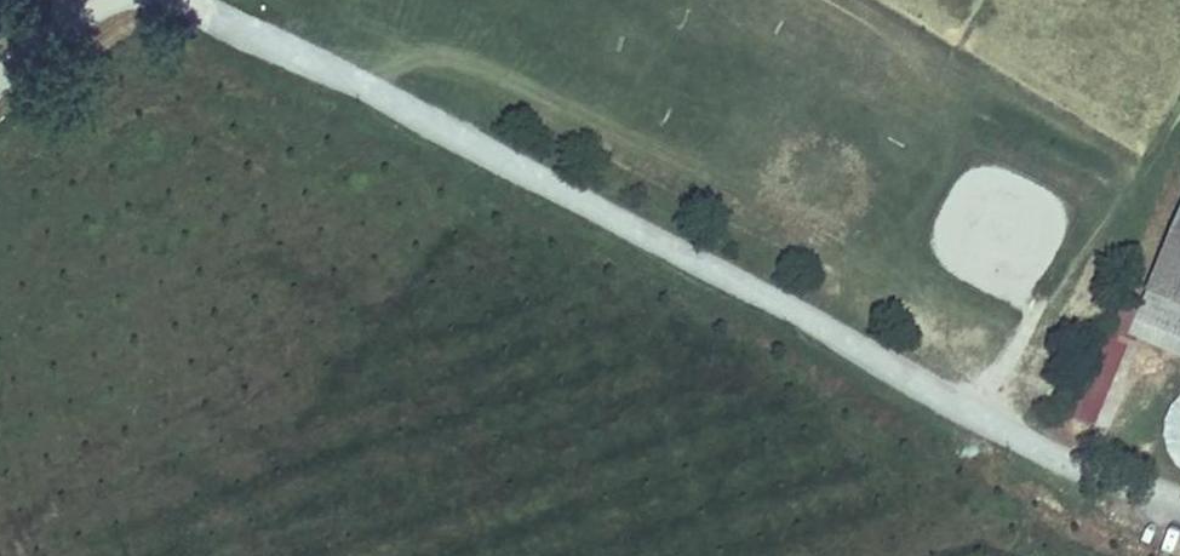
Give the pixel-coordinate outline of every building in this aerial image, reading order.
[(1124,344),(1179,367),(1179,213),(1124,344)] [(1179,398),(1168,412),(1161,428),(1161,446),(1167,463),(1178,477),(1179,479),(1179,436),(1179,435),(1179,434),(1179,398)]
